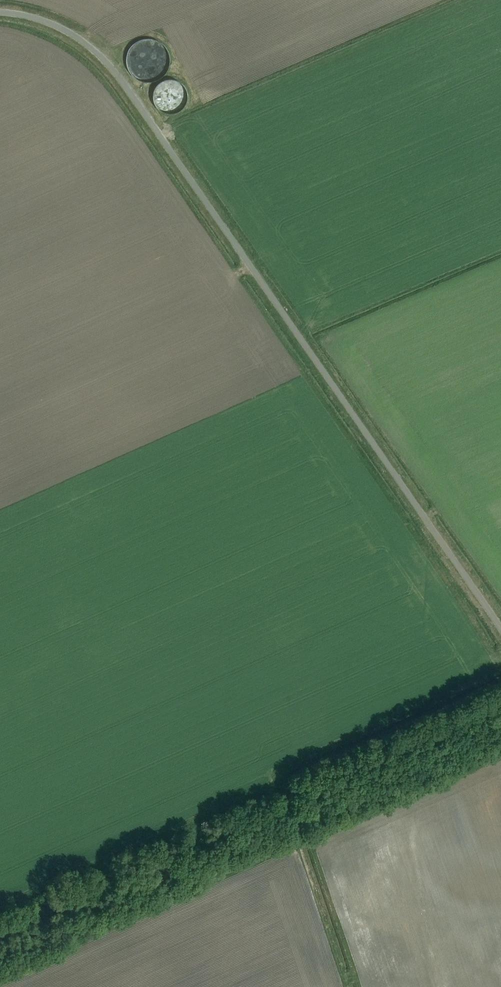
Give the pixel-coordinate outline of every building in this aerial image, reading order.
[(130,48),(128,53),(127,59),(127,65),(130,71),(133,76),(138,79),(143,81),(149,82),(155,81),(161,79),(165,75),(169,70),(170,64),(171,58),(169,52),(166,47),(162,43),(157,40),(151,38),(145,39),(139,40),(134,44),(130,48)] [(183,83),(177,80),(170,79),(164,81),(159,84),(155,90),(154,96),(155,102),(158,108),(164,112),(170,114),(176,113),(182,111),(186,106),(189,100),(189,94),(187,87),(183,83)]
